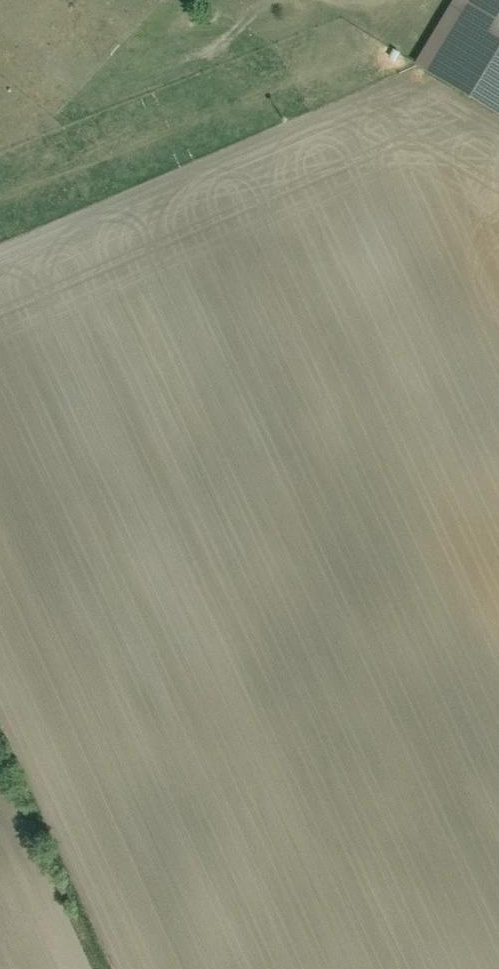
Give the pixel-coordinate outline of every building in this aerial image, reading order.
[(411,65),(498,116),(498,0),(449,0),(411,65)]
